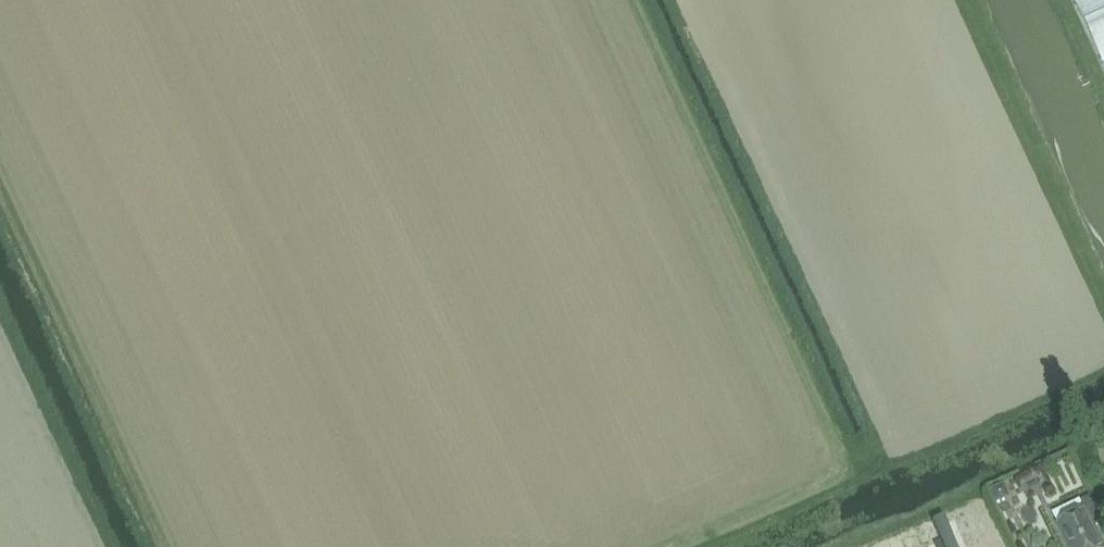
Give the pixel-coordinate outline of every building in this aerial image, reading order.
[(1103,66),(1103,0),(1075,0),(1103,66)] [(1103,520),(1093,497),(1081,502),(1086,513),(1059,526),(1069,546),(1103,546),(1093,526),(1103,520)]
